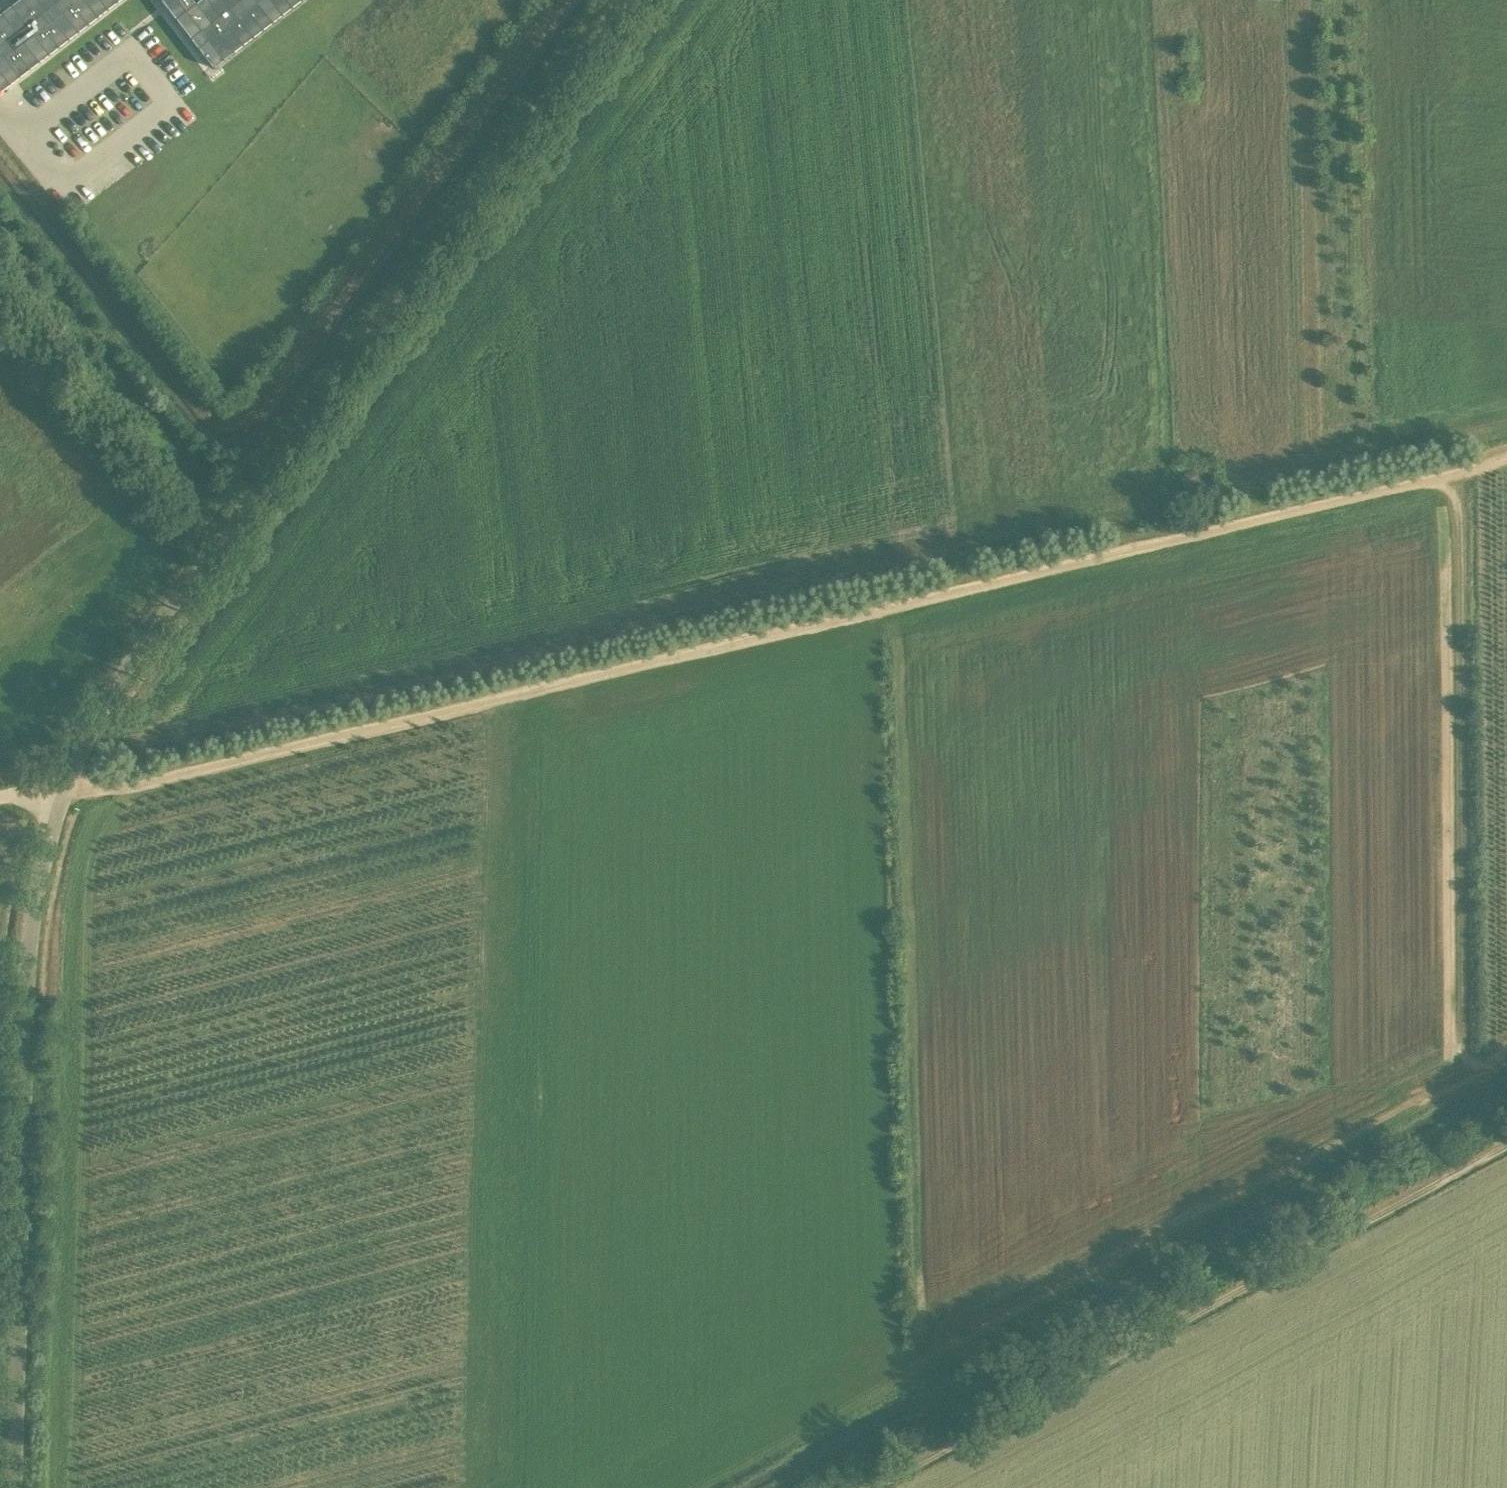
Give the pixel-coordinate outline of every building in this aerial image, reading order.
[(0,13),(0,89),(119,0),(17,0),(0,13)] [(212,68),(302,0),(199,0),(194,3),(191,0),(161,0),(212,68)] [(1181,476),(1187,488),(1191,486),(1202,480),(1195,468),(1194,469),(1181,476)]
